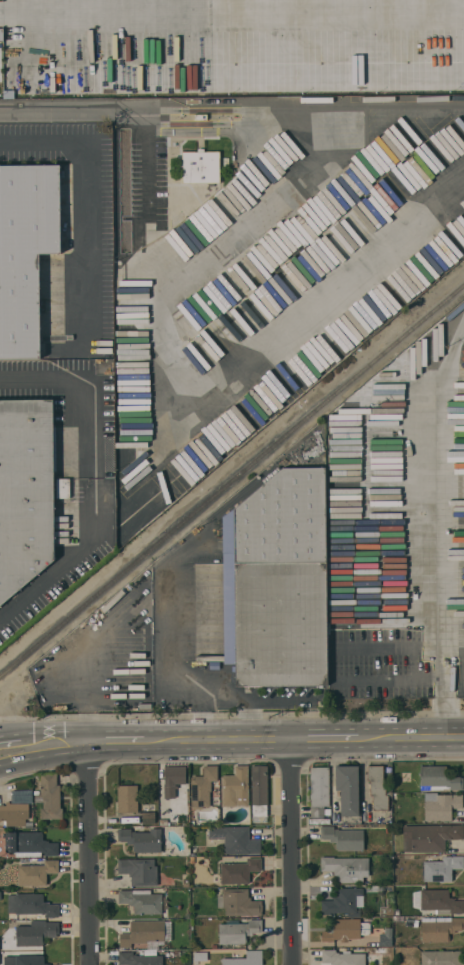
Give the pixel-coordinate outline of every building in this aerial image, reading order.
[(220,182),(182,183),(182,152),(197,151),(197,149),(203,148),(204,151),(219,151),(220,182)] [(41,353),(0,354),(0,161),(62,160),(63,249),(40,250),(41,353)] [(58,559),(0,606),(0,399),(55,398),(56,478),(57,498),(58,559)] [(329,686),(241,686),(240,503),(287,463),(329,463),(329,686)] [(70,498),(57,498),(56,478),(69,478),(70,498)] [(219,779),(219,798),(209,798),(209,807),(202,807),(202,809),(192,809),(192,807),(190,807),(190,777),(192,777),(192,776),(203,776),(203,766),(217,765),(217,779),(219,779)] [(248,765),(248,806),(221,807),(221,776),(223,776),(223,775),(234,775),(234,765),(248,765)] [(252,816),(251,765),(267,765),(267,805),(266,805),(267,816),(252,816)] [(358,765),(358,816),(341,816),(341,790),(335,790),(335,766),(358,765)] [(164,798),(164,766),(185,766),(185,784),(175,784),(175,798),(164,798)] [(382,766),(383,780),(385,780),(385,795),(388,795),(388,809),(373,810),(373,795),(370,795),(370,780),(368,780),(368,766),(382,766)] [(420,766),(446,766),(446,777),(460,777),(462,777),(463,789),(449,789),(443,789),(443,790),(420,790),(420,766)] [(310,768),(329,768),(329,806),(323,806),(324,818),(310,819),(310,804),(311,804),(310,768)] [(40,773),(56,772),(56,785),(59,785),(60,808),(62,808),(62,819),(40,819),(40,808),(43,808),(43,802),(34,802),(34,795),(40,794),(40,775),(40,773)] [(137,785),(137,812),(117,812),(117,785),(137,785)] [(32,790),(10,789),(10,802),(32,803),(32,790)] [(462,794),(462,808),(451,808),(451,821),(425,821),(425,820),(417,820),(416,801),(424,801),(424,793),(437,793),(437,794),(462,794)] [(6,828),(0,828),(0,823),(6,823),(6,819),(0,819),(0,805),(5,805),(5,802),(9,802),(9,803),(28,803),(28,819),(25,819),(25,822),(32,821),(32,828),(25,828),(25,826),(6,826),(6,828)] [(142,812),(155,811),(155,823),(142,823),(142,812)] [(403,826),(463,825),(463,839),(445,840),(445,852),(411,852),(411,851),(403,852),(403,826)] [(363,850),(337,850),(337,849),(335,849),(335,842),(329,842),(329,839),(323,839),(323,838),(320,838),(320,826),(334,826),(334,829),(338,829),(338,830),(363,830),(363,850)] [(209,827),(249,827),(249,839),(260,839),(260,853),(224,854),(224,839),(209,839),(209,827)] [(134,851),(133,851),(133,844),(127,844),(127,841),(120,841),(118,841),(118,829),(131,828),(131,831),(135,831),(135,832),(150,832),(150,829),(161,828),(160,852),(135,852),(134,851)] [(14,832),(42,831),(42,833),(43,833),(43,840),(45,840),(45,841),(48,841),(48,842),(58,842),(58,855),(44,856),(44,852),(41,852),(41,856),(15,857),(14,832)] [(423,861),(443,861),(442,856),(463,856),(463,868),(451,869),(452,882),(439,882),(439,881),(423,881),(423,861)] [(363,882),(337,883),(336,875),(333,875),(333,871),(320,871),(320,857),(334,857),(334,858),(368,857),(369,877),(363,877),(363,882)] [(249,883),(241,883),(241,885),(237,885),(237,883),(220,884),(220,863),(232,863),(232,858),(241,858),(241,863),(246,863),(246,858),(261,858),(261,871),(249,871),(249,883)] [(117,859),(154,859),(154,866),(157,866),(157,885),(131,886),(131,877),(129,877),(129,873),(118,874),(117,859)] [(18,866),(44,865),(44,860),(58,860),(58,873),(46,873),(46,885),(38,885),(38,886),(34,886),(34,885),(18,885),(18,866)] [(222,889),(248,888),(248,897),(250,897),(250,901),(261,900),(261,905),(262,905),(262,911),(261,911),(261,915),(225,915),(225,907),(217,908),(217,895),(222,895),(222,889)] [(336,888),(363,888),(363,895),(356,896),(356,910),(360,910),(360,916),(347,917),(347,913),(334,913),(334,914),(331,914),(331,917),(322,917),(322,914),(321,914),(321,900),(333,900),(333,896),(336,896),(336,888)] [(435,909),(421,910),(420,890),(448,889),(449,897),(452,897),(452,898),(454,898),(454,900),(463,900),(463,913),(435,913),(435,909)] [(162,914),(134,914),(134,913),(134,906),(130,906),(130,905),(128,905),(128,903),(118,903),(118,890),(150,890),(150,894),(162,893),(162,894),(164,894),(164,899),(162,899),(162,914)] [(15,893),(42,893),(42,895),(43,895),(43,902),(49,902),(49,904),(58,904),(58,917),(45,917),(45,914),(41,914),(41,913),(15,914),(15,913),(8,913),(8,894),(15,894),(15,893)] [(421,917),(451,917),(451,918),(463,918),(463,930),(462,930),(454,930),(454,933),(449,933),(449,940),(448,940),(448,941),(422,942),(421,917)] [(333,919),(360,918),(360,922),(370,922),(370,934),(360,935),(360,939),(334,939),(334,941),(322,942),(322,931),(330,931),(330,926),(333,926),(333,919)] [(245,944),(219,944),(219,924),(226,924),(226,920),(238,920),(238,923),(248,923),(248,919),(262,919),(262,929),(258,932),(252,932),(252,935),(246,935),(246,942),(245,942),(245,944)] [(45,920),(45,922),(58,922),(59,934),(56,934),(56,937),(42,937),(42,945),(16,946),(16,926),(17,926),(17,921),(45,920)] [(164,944),(158,944),(158,949),(147,949),(147,943),(131,943),(131,947),(120,947),(119,933),(130,933),(130,921),(164,920),(164,921),(171,921),(171,940),(164,940),(164,941),(164,944)] [(392,928),(392,946),(379,946),(379,934),(385,934),(385,927),(392,928)] [(262,950),(262,964),(249,964),(221,964),(221,958),(246,958),(246,950),(262,950)] [(365,963),(365,964),(331,964),(331,962),(322,962),(321,950),(335,950),(335,952),(338,952),(338,953),(343,953),(342,951),(350,951),(350,953),(365,953),(365,955),(371,955),(371,963),(365,963)] [(129,964),(119,964),(119,952),(133,951),(133,954),(136,954),(136,955),(163,955),(163,964),(129,964)] [(460,962),(463,962),(463,964),(421,964),(421,951),(460,951),(460,962)] [(193,961),(193,952),(207,952),(207,960),(193,961)] [(49,964),(16,964),(16,955),(43,955),(43,956),(44,956),(44,963),(47,963),(47,964),(49,964)]
